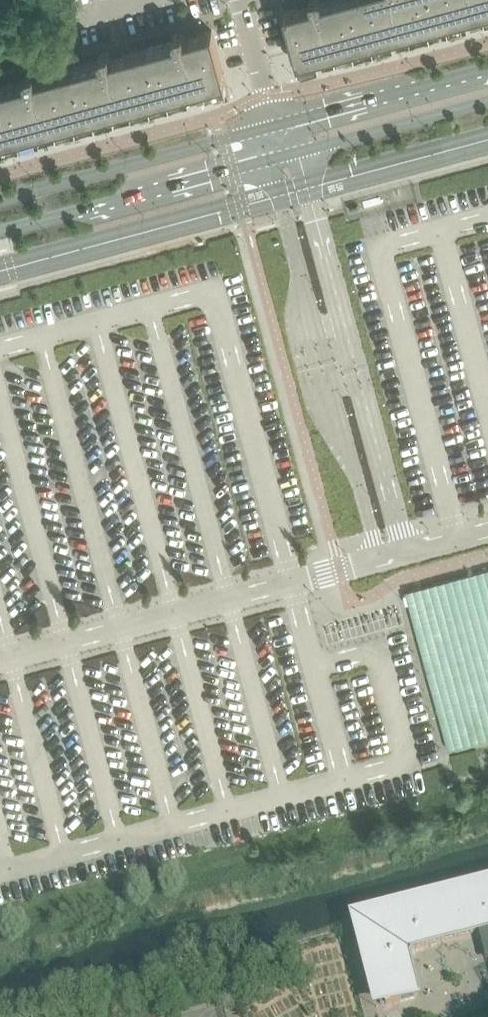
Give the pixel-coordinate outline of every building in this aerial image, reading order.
[(284,10),(302,76),(317,72),(313,56),(372,40),(363,0),(311,0),(311,3),(284,10)] [(372,40),(376,56),(392,52),(388,35),(447,20),(442,0),(363,0),(372,40)] [(447,20),(451,36),(466,32),(462,15),(487,8),(487,0),(442,0),(447,20)] [(174,40),(138,50),(151,99),(210,83),(214,100),(230,96),(225,79),(212,30),(185,37),(183,30),(176,32),(175,32),(174,33),(173,35),(173,36),(174,40)] [(99,56),(100,60),(64,69),(77,119),(136,103),(140,120),(155,116),(151,99),(138,50),(110,57),(109,50),(102,52),(101,52),(100,53),(99,54),(99,55),(99,56)] [(25,80),(0,87),(0,132),(2,139),(61,123),(65,140),(81,136),(77,119),(64,69),(36,77),(34,70),(27,72),(26,72),(25,73),(24,74),(24,76),(24,77),(25,80)] [(206,90),(196,92),(199,103),(209,101),(206,90)] [(405,589),(448,752),(487,741),(487,568),(405,589)] [(356,925),(375,996),(383,994),(386,1005),(415,998),(407,966),(413,964),(410,951),(478,933),(479,933),(481,932),(484,942),(487,958),(487,891),(356,925)]
